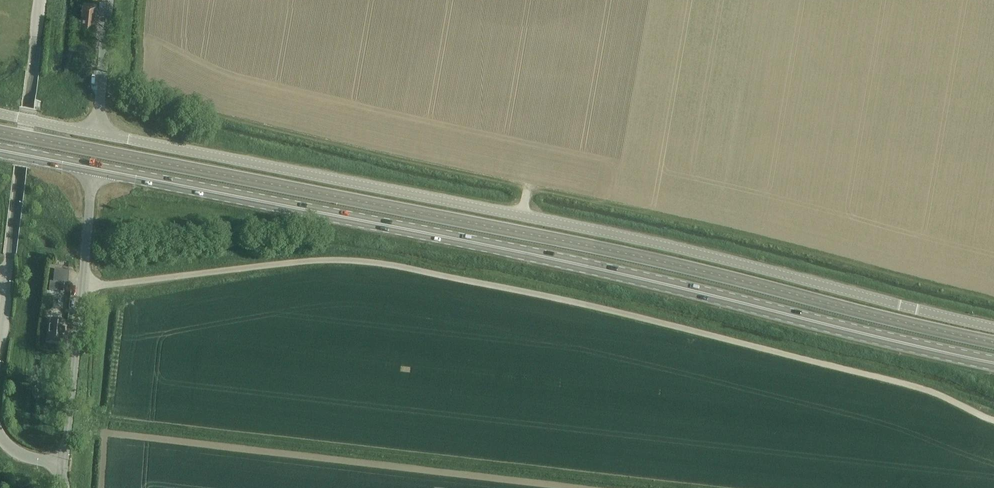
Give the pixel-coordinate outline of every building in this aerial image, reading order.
[(95,22),(97,3),(83,2),(82,20),(95,22)] [(68,285),(68,284),(69,272),(55,271),(53,283),(68,285)] [(64,346),(66,324),(49,322),(46,344),(64,346)]
